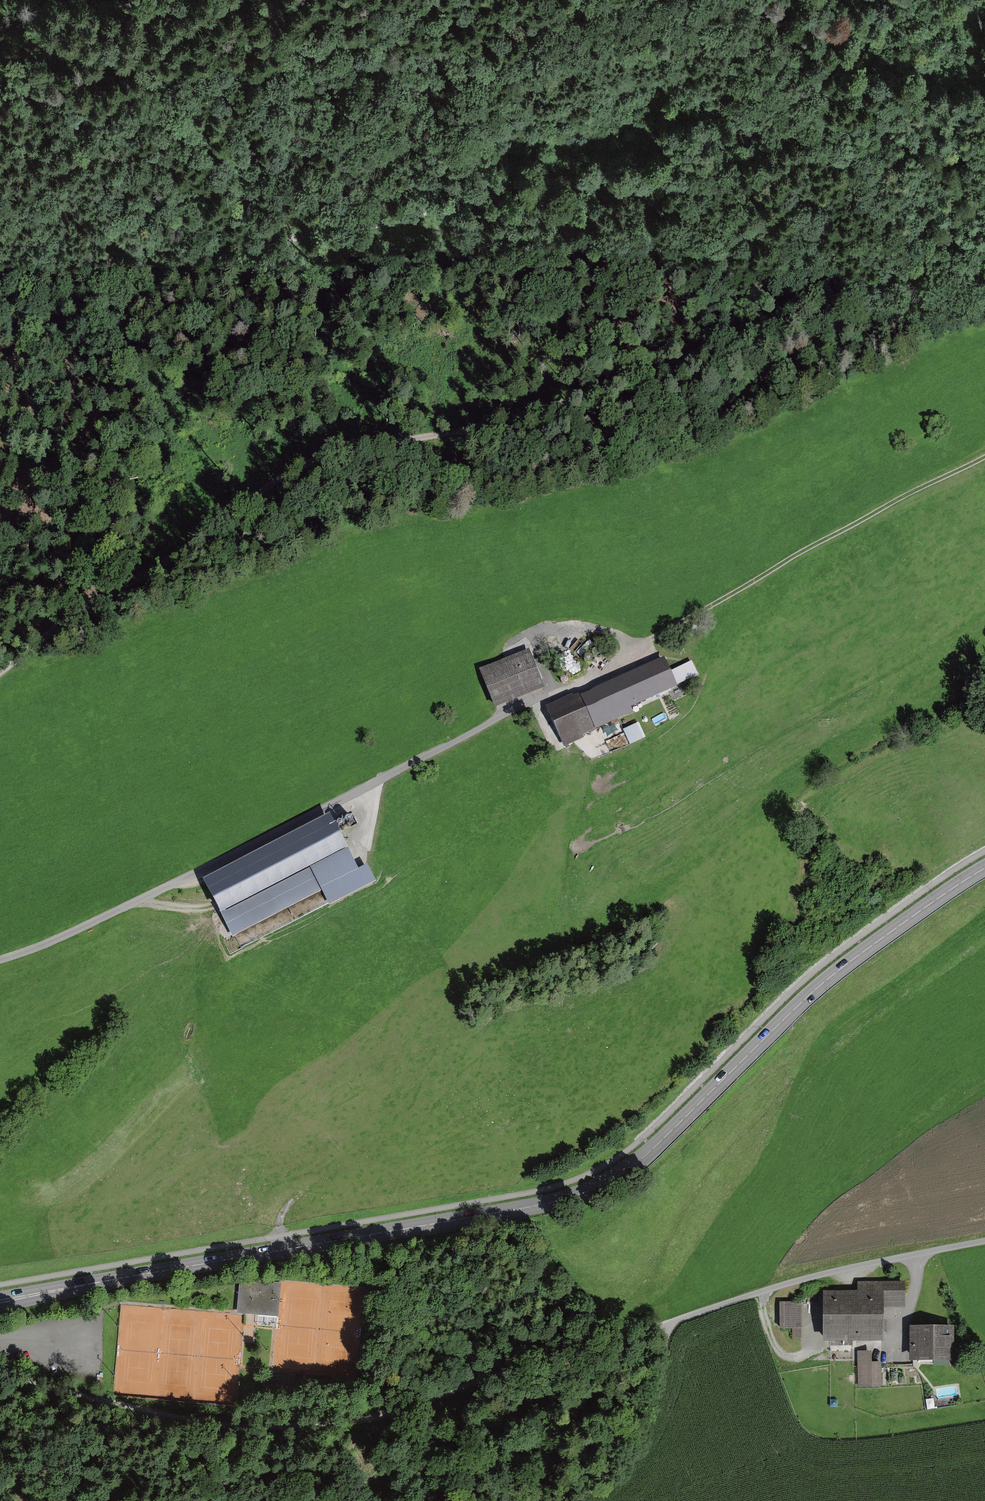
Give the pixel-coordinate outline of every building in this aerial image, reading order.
[(533,651),(485,670),(500,707),(548,688),(533,651)] [(617,675),(550,707),(568,745),(635,714),(633,708),(700,677),(692,660),(664,673),(659,663),(619,681),(617,675)] [(638,723),(624,729),(631,744),(644,738),(638,723)] [(330,816),(203,882),(233,939),(321,893),(329,909),(376,884),(367,867),(359,871),(330,816)] [(281,1285),(240,1281),(237,1315),(244,1315),(278,1318),(281,1285)] [(864,1292),(829,1292),(830,1340),(890,1339),(890,1307),(911,1307),(911,1282),(864,1282),(864,1292)] [(812,1329),(812,1338),(825,1337),(824,1301),(814,1301),(815,1326),(804,1327),(804,1329),(812,1329)] [(804,1302),(785,1302),(784,1329),(794,1329),(794,1339),(804,1339),(804,1302)] [(959,1325),(916,1326),(916,1359),(959,1359),(959,1325)] [(875,1351),(861,1351),(859,1386),(883,1386),(884,1364),(875,1364),(875,1351)]
